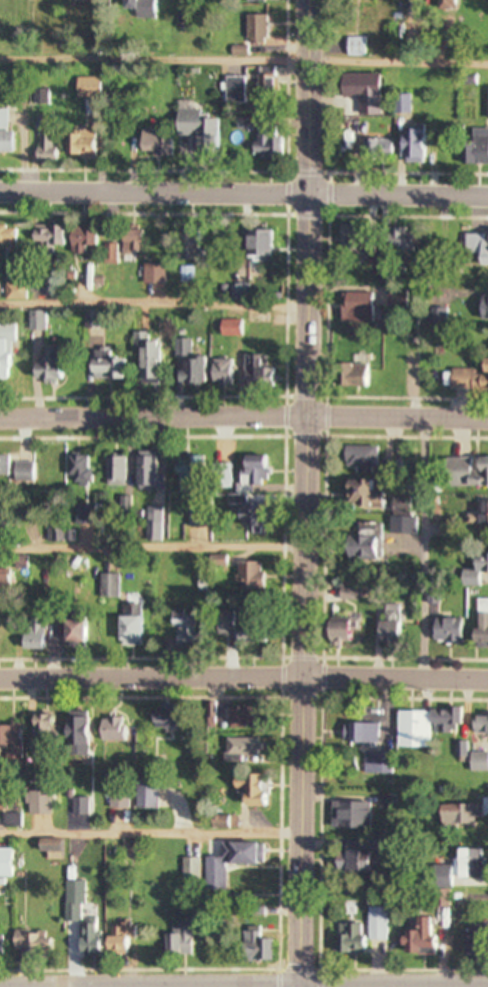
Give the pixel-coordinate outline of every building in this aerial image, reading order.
[(132,10),(132,18),(153,19),(154,0),(118,0),(118,10),(132,10)] [(431,11),(451,11),(451,0),(431,0),(431,11)] [(244,16),(244,44),(264,44),(264,16),(244,16)] [(345,57),(365,57),(365,39),(345,39),(345,57)] [(272,74),(258,74),(257,101),(272,101),(272,74)] [(338,99),(356,99),(356,116),(378,116),(377,75),(337,75),(338,99)] [(46,104),(46,92),(31,92),(31,104),(46,104)] [(408,96),(393,96),(393,115),(408,115),(408,96)] [(198,119),(198,109),(174,108),(173,145),(215,147),(216,120),(198,119)] [(0,110),(0,153),(10,153),(10,132),(5,132),(5,110),(0,110)] [(279,159),(280,138),(266,138),(266,119),(233,119),(233,131),(249,131),(249,158),(279,159)] [(140,126),(140,158),(168,158),(168,135),(158,135),(158,126),(140,126)] [(423,162),(423,130),(397,130),(397,162),(423,162)] [(459,167),(487,167),(487,130),(470,130),(470,143),(459,143),(459,167)] [(57,133),(35,133),(36,161),(57,161),(57,133)] [(93,133),(63,133),(63,158),(93,158),(93,133)] [(366,151),(377,150),(376,142),(365,143),(366,151)] [(335,243),(345,243),(345,267),(373,266),(373,245),(361,246),(360,225),(335,226),(335,243)] [(60,226),(30,226),(30,248),(60,248),(60,226)] [(92,227),(66,227),(66,253),(92,253),(92,227)] [(13,247),(14,228),(0,228),(0,247),(13,247)] [(115,266),(115,256),(139,256),(139,228),(116,228),(116,245),(101,245),(101,266),(115,266)] [(386,253),(414,253),(414,230),(386,230),(386,253)] [(269,231),(241,231),(241,264),(269,264),(269,231)] [(464,257),(487,256),(487,233),(464,234),(464,257)] [(174,235),(174,261),(195,261),(195,235),(174,235)] [(160,285),(160,266),(140,266),(140,285),(160,285)] [(244,299),(244,286),(228,286),(228,299),(244,299)] [(371,324),(371,294),(338,294),(338,324),(371,324)] [(478,296),(478,321),(487,321),(487,296),(478,296)] [(447,298),(427,298),(427,326),(447,326),(447,298)] [(25,332),(43,332),(43,312),(25,312),(25,332)] [(9,379),(9,325),(0,325),(0,379),(9,379)] [(145,334),(134,334),(134,385),(156,385),(156,341),(145,341),(145,334)] [(200,357),(188,357),(188,340),(173,340),(173,386),(200,385),(200,357)] [(57,383),(55,349),(30,350),(32,384),(57,383)] [(106,360),(106,349),(85,349),(85,380),(123,380),(123,360),(106,360)] [(266,386),(266,357),(241,357),(241,386),(266,386)] [(477,359),(477,369),(448,369),(448,391),(487,391),(487,360),(477,359)] [(207,386),(229,386),(229,360),(207,360),(207,386)] [(365,388),(365,366),(335,366),(335,388),(365,388)] [(353,474),(375,474),(375,447),(341,447),(341,468),(353,468),(353,474)] [(159,490),(159,455),(133,455),(132,490),(159,490)] [(87,456),(64,456),(64,484),(87,484),(87,456)] [(101,486),(121,486),(121,457),(101,457),(101,486)] [(172,457),(172,485),(201,485),(201,457),(172,457)] [(250,488),(258,488),(258,457),(236,457),(236,494),(250,494),(250,488)] [(444,458),(444,487),(487,487),(487,459),(444,458)] [(11,485),(30,485),(30,463),(11,463),(11,485)] [(341,481),(341,508),(370,508),(370,481),(341,481)] [(487,526),(487,501),(475,501),(475,526),(487,526)] [(260,504),(233,504),(233,527),(248,527),(248,535),(260,535),(260,504)] [(159,542),(159,508),(142,508),(142,542),(159,542)] [(58,541),(58,523),(44,523),(44,541),(58,541)] [(342,560),(370,560),(370,537),(342,537),(342,560)] [(469,554),(469,571),(459,571),(459,586),(476,586),(477,574),(487,574),(487,554),(469,554)] [(82,557),(60,557),(60,571),(82,571),(82,557)] [(233,563),(233,592),(258,592),(258,563),(233,563)] [(96,600),(115,600),(115,575),(96,575),(96,600)] [(472,599),(472,647),(487,647),(487,599),(472,599)] [(433,602),(428,602),(427,644),(458,644),(458,620),(433,619),(433,602)] [(137,605),(115,605),(115,646),(137,646),(137,605)] [(375,622),(374,646),(398,646),(399,606),(379,605),(378,623),(375,622)] [(169,611),(169,649),(191,649),(191,611),(169,611)] [(213,611),(212,640),(262,640),(262,612),(213,611)] [(347,632),(357,632),(357,619),(323,619),(323,646),(347,646),(347,632)] [(77,622),(56,622),(56,646),(77,646),(77,622)] [(17,653),(40,653),(40,625),(17,625),(17,653)] [(251,707),(225,708),(225,702),(203,703),(204,728),(252,727),(251,707)] [(173,710),(147,710),(147,728),(173,728),(173,710)] [(395,712),(395,750),(427,750),(427,734),(456,735),(456,712),(395,712)] [(469,716),(469,736),(487,736),(487,716),(469,716)] [(30,717),(30,752),(50,752),(50,717),(30,717)] [(62,756),(84,756),(84,718),(62,718),(62,756)] [(123,720),(96,720),(96,743),(123,743),(123,720)] [(340,746),(376,746),(376,726),(340,726),(340,746)] [(4,750),(4,757),(18,757),(19,728),(0,727),(0,750),(4,750)] [(222,739),(222,759),(255,759),(255,739),(222,739)] [(467,754),(467,774),(486,774),(486,754),(467,754)] [(392,755),(362,755),(362,776),(392,776),(392,755)] [(260,803),(260,777),(229,777),(229,794),(236,794),(236,803),(260,803)] [(154,810),(154,780),(132,780),(132,810),(154,810)] [(24,816),(48,816),(48,792),(24,792),(24,816)] [(71,815),(84,815),(84,802),(71,802),(71,815)] [(368,804),(329,804),(329,830),(368,830),(368,804)] [(437,826),(472,826),(472,815),(480,815),(480,806),(437,806),(437,826)] [(13,828),(13,816),(3,816),(3,828),(13,828)] [(42,861),(60,861),(60,841),(35,841),(35,854),(42,854),(42,861)] [(223,893),(223,866),(260,866),(260,845),(216,845),(216,858),(202,859),(202,893),(223,893)] [(449,881),(480,881),(480,852),(450,852),(450,867),(428,867),(428,889),(449,889),(449,881)] [(370,853),(338,853),(338,874),(370,874),(370,853)] [(197,882),(197,859),(180,859),(180,882),(197,882)] [(80,883),(62,883),(62,923),(80,923),(80,883)] [(365,942),(384,942),(384,909),(365,909),(365,942)] [(412,920),(412,933),(398,933),(397,956),(431,956),(431,920),(412,920)] [(189,924),(170,924),(170,933),(161,933),(161,957),(189,957),(189,924)] [(76,955),(93,955),(93,925),(76,925),(76,955)] [(101,956),(123,955),(122,940),(132,939),(131,925),(107,926),(107,937),(100,937),(101,956)] [(359,956),(359,925),(332,926),(333,956),(359,956)] [(461,960),(484,960),(484,927),(461,927),(461,960)] [(237,963),(269,963),(269,941),(258,941),(257,928),(237,929),(237,963)] [(10,932),(10,959),(46,959),(46,932),(10,932)]
